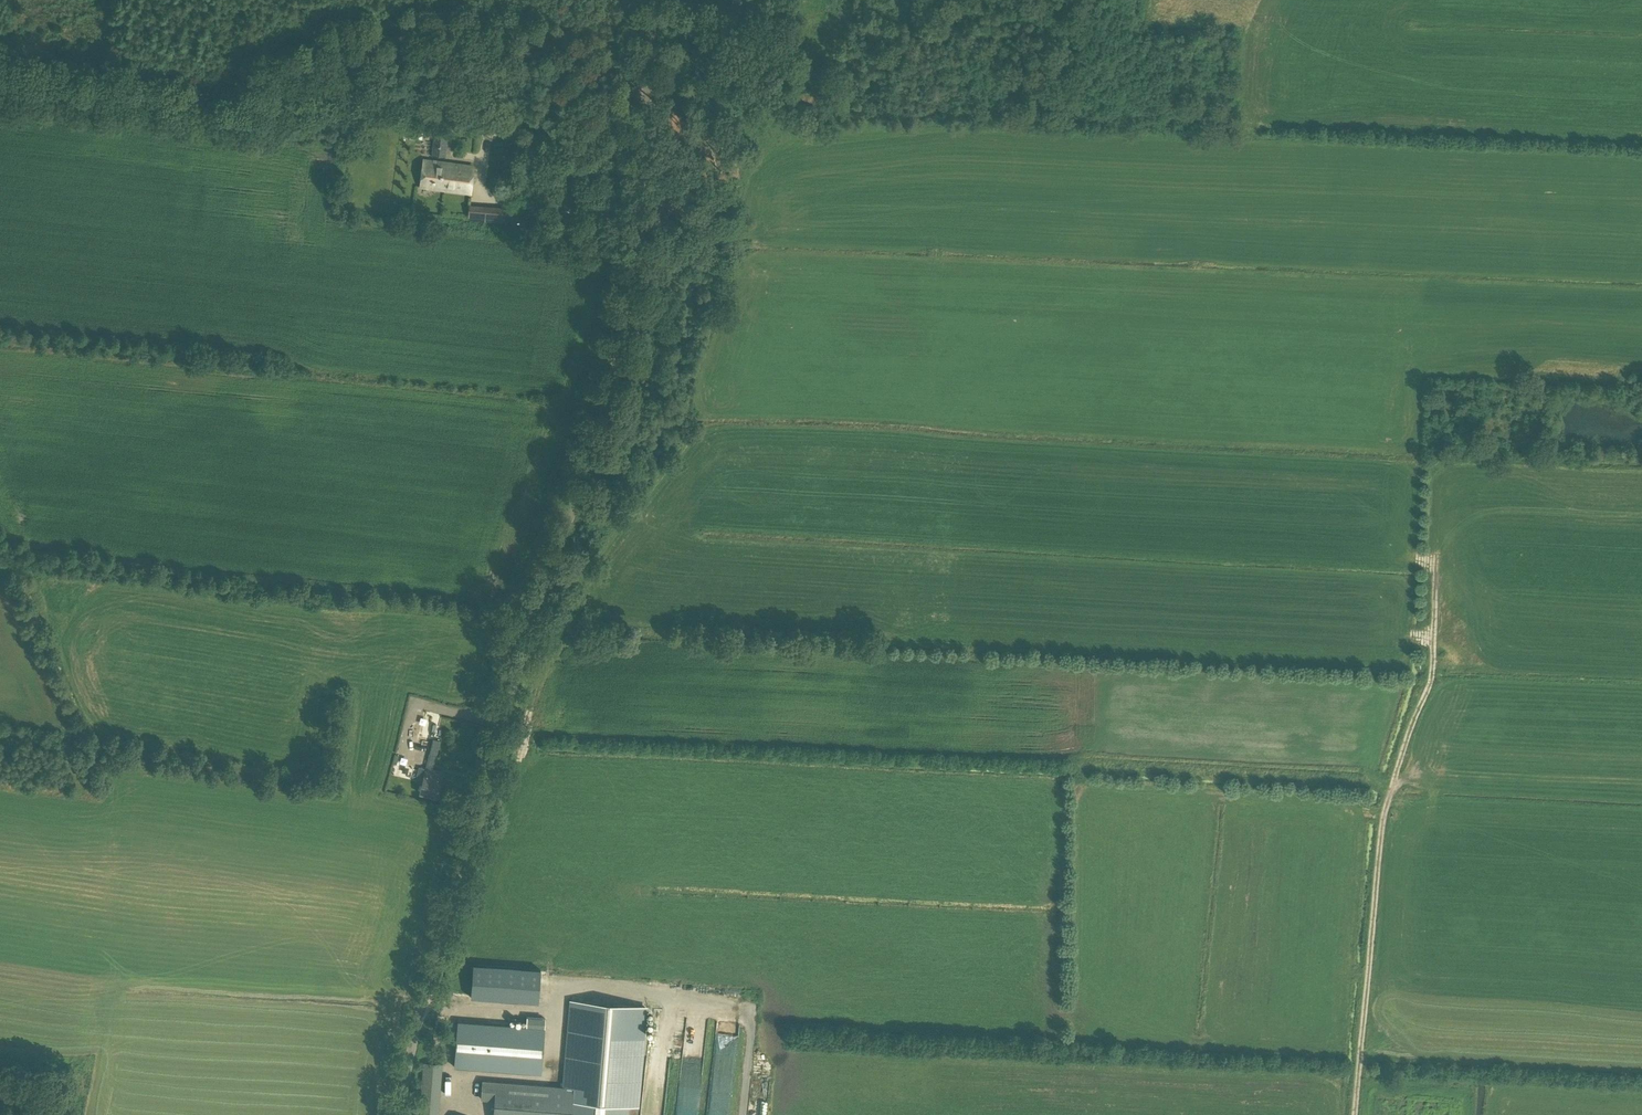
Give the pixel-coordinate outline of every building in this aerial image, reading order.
[(448,132),(435,131),(432,156),(446,157),(448,132)] [(424,159),(420,188),(471,194),(473,166),(424,159)] [(436,797),(443,772),(425,768),(419,793),(436,797)] [(540,971),(541,969),(473,964),(471,997),(514,1000),(538,1002),(540,971)] [(645,1008),(573,1003),(567,1086),(485,1079),(483,1096),(494,1097),(493,1114),(628,1114),(629,1105),(638,1105),(645,1008)] [(542,1074),(545,1028),(458,1021),(455,1067),(542,1074)] [(442,1064),(423,1062),(419,1114),(438,1114),(442,1064)]
